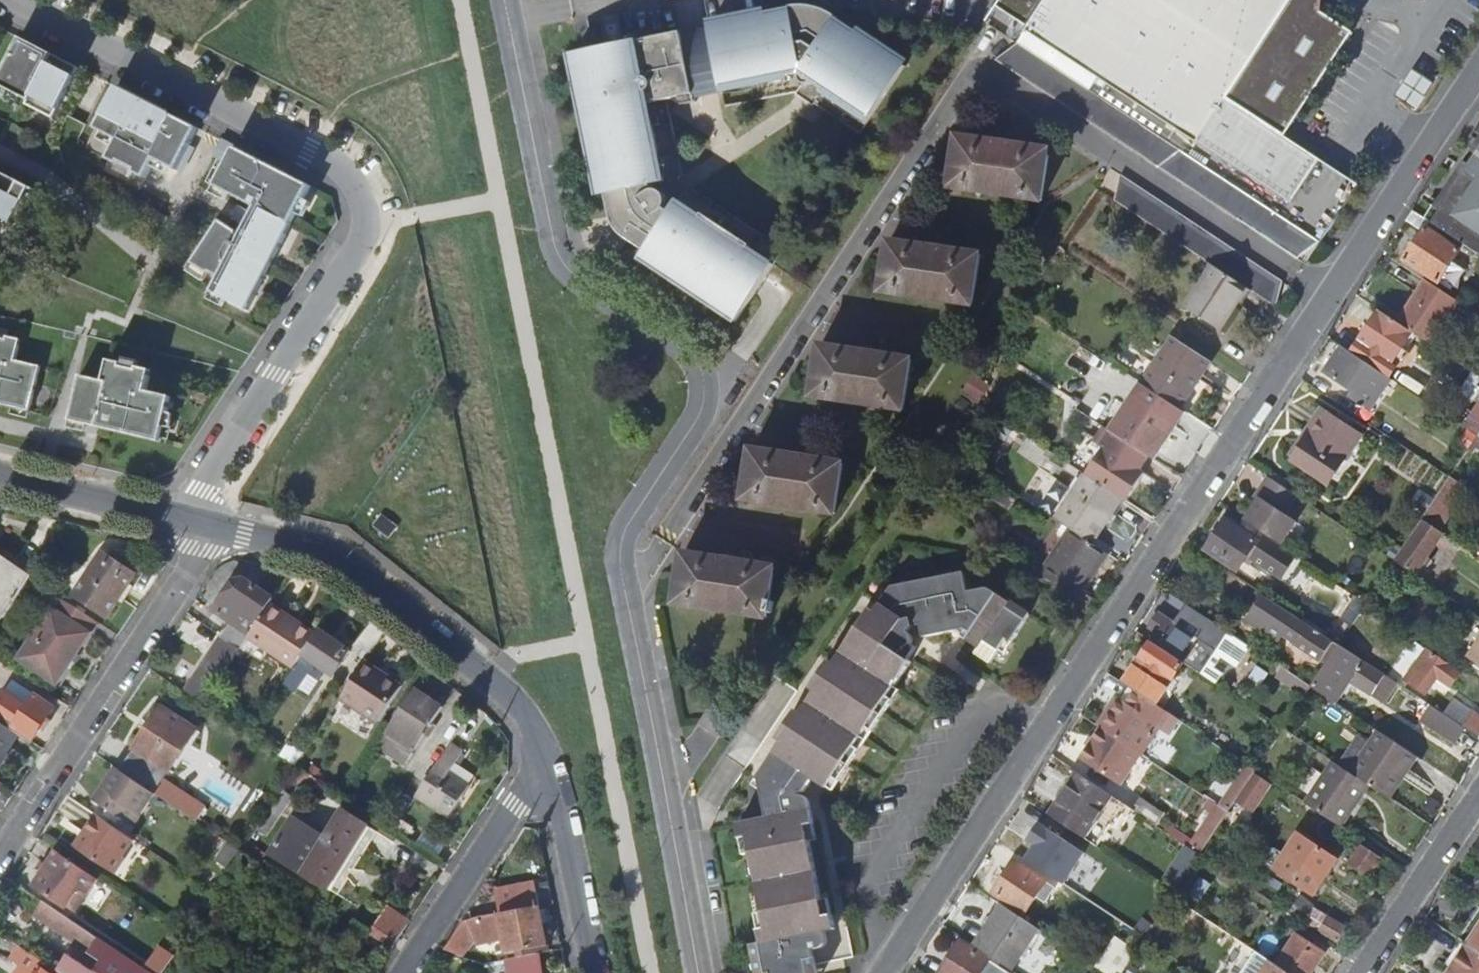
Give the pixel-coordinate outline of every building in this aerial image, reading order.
[(1024,27),(1022,30),(1024,32),(1016,44),(1078,85),(1097,98),(1106,86),(1145,111),(1288,206),(1317,161),(1284,139),(1352,34),(1318,11),(1319,0),(1004,0),(1024,27)] [(861,137),(906,69),(837,24),(839,21),(835,19),(829,15),(822,12),(814,10),(807,9),(799,9),(789,10),(790,13),(710,30),(711,33),(724,94),(727,110),(797,96),(796,97),(814,109),(815,107),(861,137)] [(696,100),(724,94),(711,33),(683,39),(695,98),(696,100)] [(657,193),(655,194),(653,188),(677,183),(683,178),(670,114),(678,101),(695,98),(683,39),(682,35),(575,57),(604,198),(607,197),(611,218),(614,218),(629,240),(628,242),(646,254),(644,257),(658,266),(655,270),(699,300),(702,295),(739,320),(774,267),(785,252),(692,190),(685,195),(672,215),(666,211),(668,210),(668,207),(669,204),(668,201),(667,199),(665,196),(663,195),(660,194),(657,193)] [(0,78),(0,85),(30,100),(28,104),(55,118),(81,68),(48,51),(21,37),(0,78)] [(995,62),(1294,263),(1322,246),(1097,98),(1016,44),(995,62)] [(178,172),(200,129),(118,87),(96,130),(118,141),(108,160),(120,167),(122,164),(136,171),(135,174),(147,180),(157,161),(178,172)] [(230,158),(236,147),(222,140),(217,151),(230,158)] [(950,191),(1041,202),(1047,155),(1015,150),(1016,146),(991,142),(990,146),(957,141),(950,191)] [(1422,219),(1458,243),(1478,256),(1478,146),(1466,165),(1469,167),(1463,176),(1454,171),(1438,196),(1446,202),(1439,211),(1430,206),(1422,219)] [(313,186),(236,147),(230,158),(217,151),(214,157),(227,163),(215,187),(256,208),(253,214),(247,227),(242,236),(239,234),(239,233),(220,221),(193,265),(210,276),(211,274),(220,279),(213,294),(248,312),(313,186)] [(22,230),(41,194),(0,173),(0,226),(3,220),(22,230)] [(1116,203),(1211,264),(1249,289),(1280,309),(1282,278),(1120,175),(1116,203)] [(247,227),(253,214),(239,207),(236,214),(233,220),(247,227)] [(1446,261),(1458,243),(1422,219),(1409,211),(1403,220),(1417,230),(1399,258),(1433,281),(1445,289),(1459,269),(1446,261)] [(881,295),(972,308),(978,257),(946,253),(947,250),(921,247),(921,249),(888,244),(881,295)] [(1221,331),(1249,289),(1211,264),(1184,306),(1221,331)] [(210,276),(193,265),(189,271),(206,282),(210,276)] [(1428,345),(1454,305),(1455,303),(1426,284),(1399,326),(1414,335),(1428,345)] [(1403,351),(1414,335),(1399,326),(1380,313),(1353,354),(1372,367),(1373,367),(1390,378),(1407,354),(1403,351)] [(30,413),(41,367),(29,364),(16,362),(21,341),(8,338),(7,341),(0,339),(0,405),(30,413)] [(1174,338),(1141,386),(1160,397),(1179,410),(1211,363),(1174,338)] [(1353,354),(1342,347),(1325,372),(1349,389),(1346,394),(1370,411),(1392,379),(1390,378),(1373,367),(1372,367),(1353,354)] [(811,398),(903,412),(910,362),(878,357),(878,355),(854,351),(854,354),(819,349),(811,398)] [(70,422),(161,443),(172,398),(157,395),(147,392),(152,372),(139,368),(138,371),(122,368),(123,365),(110,361),(105,382),(90,379),(81,377),(70,422)] [(1142,423),(1124,412),(1110,434),(1130,447),(1147,458),(1161,437),(1169,442),(1187,415),(1179,410),(1160,397),(1142,423)] [(1323,412),(1304,441),(1309,444),(1295,465),(1327,487),(1360,437),(1323,412)] [(1135,481),(1149,459),(1147,458),(1130,447),(1110,434),(1103,429),(1093,444),(1102,450),(1084,477),(1086,478),(1121,501),(1127,505),(1140,485),(1135,481)] [(1169,442),(1161,437),(1147,458),(1149,459),(1155,462),(1169,442)] [(743,503),(835,516),(842,464),(809,460),(809,457),(786,454),(785,457),(750,452),(743,503)] [(1086,478),(1057,521),(1071,531),(1092,545),(1121,501),(1086,478)] [(1259,499),(1244,522),(1262,535),(1281,547),(1296,524),(1284,516),(1296,497),(1267,478),(1254,496),(1259,499)] [(1464,487),(1450,478),(1438,495),(1453,505),(1464,487)] [(1422,520),(1438,530),(1442,524),(1426,513),(1422,520)] [(1206,551),(1238,572),(1248,557),(1280,578),(1294,556),(1281,547),(1262,535),(1258,542),(1226,521),(1206,551)] [(1422,524),(1397,563),(1406,569),(1416,576),(1424,564),(1427,558),(1442,536),(1422,524)] [(1071,531),(1046,568),(1048,569),(1042,578),(1076,600),(1082,592),(1084,593),(1109,556),(1092,545),(1071,531)] [(1466,552),(1461,559),(1478,570),(1478,561),(1466,552)] [(5,619),(30,580),(36,572),(6,553),(2,559),(0,558),(0,616),(5,619)] [(108,617),(139,569),(121,558),(117,563),(104,553),(75,596),(108,617)] [(676,607),(767,620),(774,570),(741,565),(741,562),(717,559),(716,561),(683,556),(676,607)] [(1427,558),(1424,564),(1428,567),(1432,561),(1427,558)] [(1394,561),(1387,574),(1399,581),(1406,569),(1397,563),(1394,561)] [(880,572),(747,771),(760,780),(763,782),(766,800),(770,819),(740,825),(743,840),(750,839),(768,928),(762,930),(769,961),(791,956),(794,971),(857,958),(823,799),(829,790),(913,664),(889,648),(906,621),(920,619),(924,638),(966,630),(972,634),(967,642),(979,650),(977,654),(992,665),(1008,640),(1012,643),(1030,617),(991,591),(970,595),(966,575),(896,587),(897,584),(880,572)] [(232,585),(213,613),(230,624),(199,670),(217,683),(246,639),(269,605),(272,599),(243,581),(236,583),(232,585)] [(1263,597),(1248,620),(1277,640),(1283,631),(1298,642),(1295,646),(1320,662),(1331,645),(1307,629),(1306,630),(1290,620),(1292,616),(1263,597)] [(58,600),(19,660),(57,685),(96,626),(58,600)] [(246,639),(292,669),(314,635),(269,605),(246,639)] [(1153,643),(1185,664),(1203,676),(1216,684),(1225,671),(1216,665),(1222,656),(1238,666),(1251,647),(1231,633),(1189,605),(1174,626),(1159,615),(1150,629),(1159,634),(1153,643)] [(369,621),(357,645),(369,654),(383,633),(371,622),(369,621)] [(349,651),(318,630),(314,635),(292,669),(280,686),(322,714),(335,694),(319,683),(332,663),(338,667),(349,651)] [(1153,643),(1125,685),(1134,692),(1136,693),(1157,706),(1185,664),(1153,643)] [(1338,646),(1311,687),(1338,705),(1353,683),(1378,700),(1390,682),(1390,681),(1338,646)] [(1431,655),(1411,685),(1431,699),(1443,682),(1454,689),(1462,675),(1431,655)] [(364,663),(339,700),(376,724),(401,686),(364,663)] [(196,667),(186,682),(208,697),(217,683),(199,670),(196,667)] [(1390,682),(1378,700),(1390,708),(1402,690),(1390,682)] [(415,688),(385,734),(413,753),(426,734),(422,732),(428,723),(431,726),(443,707),(415,688)] [(1120,703),(1103,730),(1114,737),(1132,749),(1141,755),(1142,756),(1169,715),(1157,706),(1136,693),(1127,707),(1120,703)] [(19,735),(32,743),(54,709),(36,698),(24,714),(0,698),(0,722),(19,735)] [(1466,731),(1432,708),(1422,723),(1457,746),(1466,731)] [(160,709),(119,772),(142,786),(155,795),(177,810),(187,795),(163,780),(196,732),(160,709)] [(1466,731),(1478,739),(1478,716),(1476,714),(1466,731)] [(19,735),(0,722),(0,762),(19,735)] [(1114,737),(1103,730),(1082,760),(1121,787),(1142,756),(1141,755),(1132,749),(1114,737)] [(1381,734),(1353,775),(1368,784),(1390,799),(1408,772),(1412,774),(1422,760),(1381,734)] [(452,741),(416,796),(449,818),(470,786),(468,785),(453,775),(458,767),(468,753),(452,741)] [(296,766),(303,755),(287,744),(280,755),(296,766)] [(1323,776),(1305,804),(1339,827),(1368,784),(1353,775),(1332,761),(1323,776)] [(458,767),(453,775),(468,785),(474,777),(458,767)] [(1292,796),(1305,804),(1323,776),(1310,768),(1292,796)] [(116,769),(93,803),(118,820),(119,819),(132,827),(139,818),(140,819),(155,795),(142,786),(119,772),(116,769)] [(295,779),(340,808),(346,799),(344,798),(300,769),(295,779)] [(1079,774),(1051,816),(1085,838),(1113,796),(1079,774)] [(1257,781),(1242,802),(1254,809),(1268,788),(1257,781)] [(1135,811),(1157,825),(1164,815),(1143,800),(1135,811)] [(1207,846),(1228,814),(1218,807),(1197,839),(1207,846)] [(328,890),(369,828),(345,812),(327,840),(296,819),(273,853),(328,890)] [(85,838),(76,852),(114,876),(125,860),(122,858),(133,842),(94,817),(81,836),(85,838)] [(1276,871),(1315,897),(1338,861),(1300,837),(1276,871)] [(244,854),(259,864),(266,854),(251,844),(244,854)] [(1076,848),(1061,869),(1085,884),(1099,863),(1076,848)] [(1381,861),(1361,848),(1351,863),(1370,876),(1381,861)] [(106,887),(56,854),(34,888),(74,916),(88,895),(97,901),(106,887)] [(244,854),(226,882),(246,895),(264,866),(259,864),(244,854)] [(995,894),(1025,914),(1046,883),(1015,863),(995,894)] [(1190,879),(1180,893),(1188,898),(1197,883),(1190,879)] [(486,892),(496,897),(501,890),(491,883),(486,892)] [(478,922),(464,925),(446,953),(464,958),(468,946),(477,937),(489,934),(490,938),(504,935),(508,954),(511,953),(517,952),(519,958),(540,954),(551,952),(538,884),(501,890),(496,897),(497,898),(501,914),(478,919),(478,922)] [(1174,897),(1146,940),(1154,946),(1182,903),(1174,897)] [(1293,912),(1322,931),(1330,920),(1301,900),(1293,912)] [(34,919),(89,954),(99,940),(43,903),(34,919)] [(1004,905),(976,948),(1012,972),(1040,929),(1004,905)] [(387,907),(368,934),(391,951),(410,924),(387,907)] [(1330,920),(1322,931),(1339,942),(1348,929),(1332,917),(1330,920)] [(1469,947),(1478,953),(1478,931),(1469,947)] [(1277,967),(1287,972),(1313,972),(1325,954),(1299,936),(1277,967)] [(989,963),(961,945),(943,972),(982,972),(989,963)] [(1448,972),(1478,972),(1478,953),(1469,947),(1467,945),(1448,972)] [(110,947),(93,972),(149,972),(110,947)] [(17,972),(43,972),(39,970),(43,964),(18,948),(9,959),(21,967),(17,972)] [(1245,972),(1287,972),(1277,967),(1258,953),(1245,972)] [(511,972),(543,972),(540,954),(519,958),(512,959),(508,960),(511,972)] [(55,972),(87,972),(64,958),(54,972),(55,972)]
